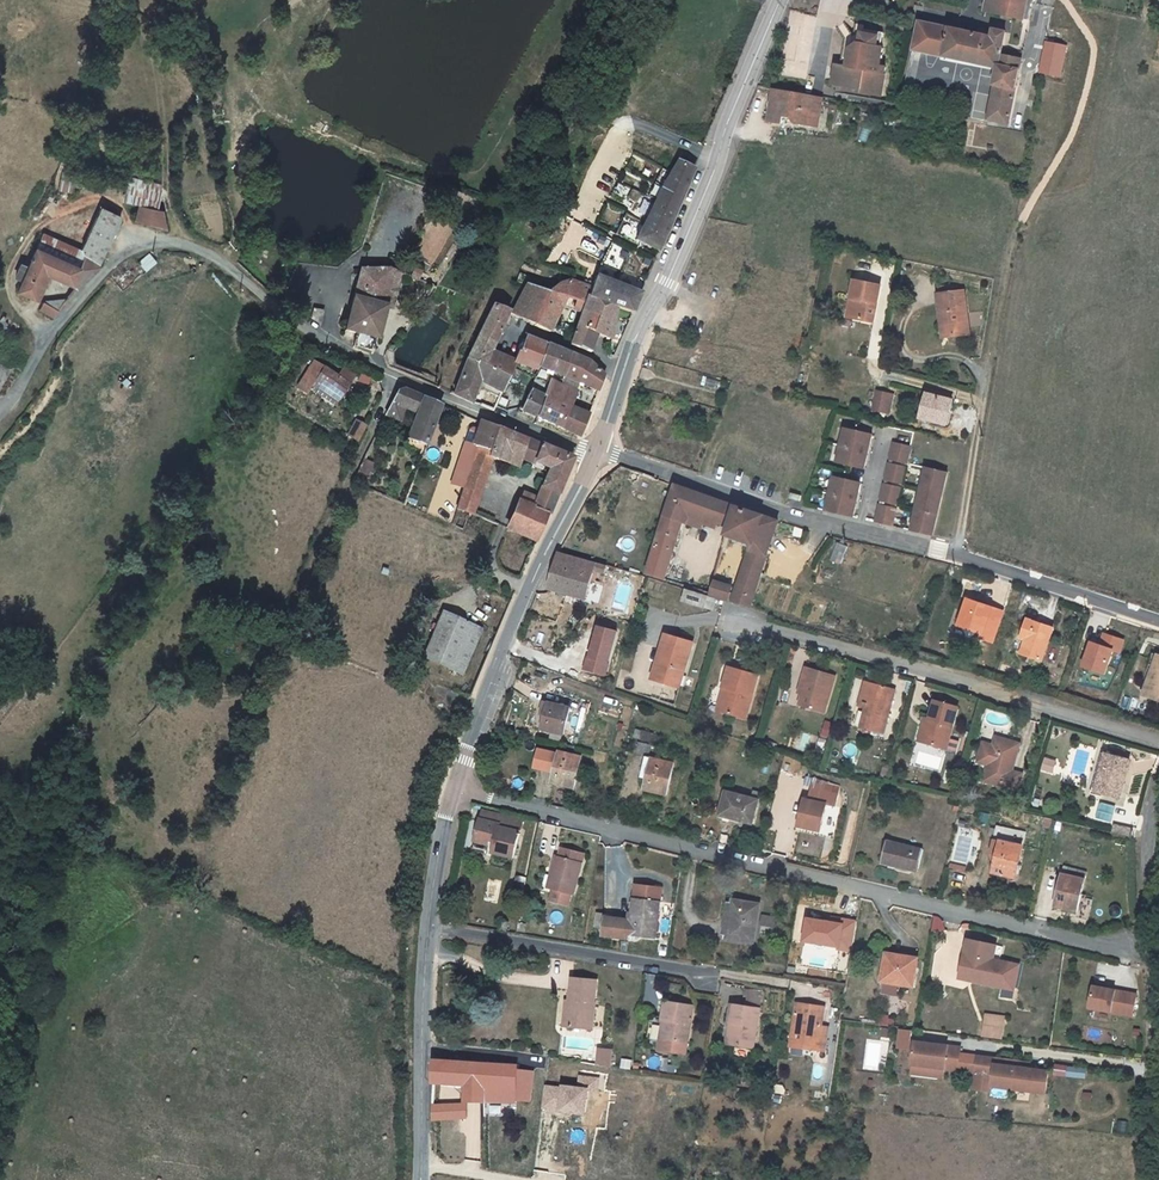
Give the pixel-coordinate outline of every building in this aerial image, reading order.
[(985,13),(1023,19),(1025,2),(1031,3),(1032,0),(987,0),(985,13)] [(995,84),(987,120),(1008,125),(1021,68),(1001,63),(1008,32),(991,28),(989,37),(919,21),(913,51),(994,68),(991,83),(995,84)] [(835,67),(832,86),(860,92),(859,95),(879,99),(885,70),(879,69),(883,51),(881,51),(884,36),(863,33),(864,28),(856,27),(854,37),(845,24),(836,31),(845,43),(840,68),(835,67)] [(1066,46),(1047,42),(1041,71),(1060,75),(1066,46)] [(813,133),(821,104),(774,92),(765,123),(778,127),(780,117),(787,118),(786,122),(791,128),(813,133)] [(657,247),(690,169),(684,167),(685,165),(685,163),(685,162),(685,161),(683,160),(682,160),(681,160),(680,160),(679,162),(644,220),(634,238),(657,247)] [(153,200),(160,181),(134,169),(124,193),(140,197),(153,200)] [(153,200),(140,197),(134,215),(153,222),(161,203),(153,200)] [(118,215),(115,214),(97,208),(83,249),(82,251),(91,255),(90,260),(101,267),(118,215)] [(47,235),(40,251),(83,268),(88,258),(90,260),(91,255),(82,251),(83,249),(47,235)] [(77,280),(83,268),(40,251),(32,272),(27,283),(22,295),(42,303),(52,275),(76,284),(77,280)] [(77,280),(87,284),(101,267),(90,260),(88,258),(83,268),(77,280)] [(414,267),(406,265),(404,273),(412,275),(414,267)] [(381,267),(346,269),(345,274),(352,275),(351,282),(345,333),(355,334),(355,336),(354,346),(373,349),(375,336),(377,337),(382,304),(387,305),(392,270),(381,267)] [(27,283),(32,272),(25,269),(21,280),(27,283)] [(548,292),(547,291),(533,321),(532,323),(550,330),(552,325),(556,327),(562,314),(557,312),(559,309),(579,317),(587,298),(591,289),(566,279),(548,292)] [(611,307),(628,314),(636,294),(595,279),(591,289),(587,298),(611,307)] [(533,321),(547,291),(523,281),(508,310),(533,321)] [(857,281),(848,317),(874,323),(883,287),(857,281)] [(941,335),(969,334),(966,291),(939,292),(941,335)] [(606,336),(611,307),(587,298),(579,317),(568,342),(591,352),(597,334),(606,336)] [(474,336),(491,342),(508,310),(487,302),(474,336)] [(58,318),(63,312),(46,305),(45,312),(58,318)] [(309,322),(320,328),(323,313),(312,311),(309,322)] [(513,366),(515,359),(489,347),(491,342),(474,336),(465,358),(505,381),(513,366)] [(519,351),(515,359),(513,366),(532,373),(533,371),(543,346),(525,338),(519,351)] [(533,371),(553,379),(564,353),(543,346),(533,371)] [(549,388),(543,402),(536,417),(574,436),(583,415),(564,407),(574,384),(570,382),(581,364),(564,353),(553,379),(549,388)] [(478,378),(501,392),(505,381),(465,358),(454,392),(469,400),(478,378)] [(312,361),(311,363),(296,387),(307,394),(310,389),(321,396),(327,387),(340,395),(346,385),(348,383),(312,361)] [(593,392),(600,377),(581,364),(570,382),(574,384),(593,392)] [(327,387),(321,396),(335,404),(340,395),(327,387)] [(396,387),(385,412),(398,418),(405,402),(407,403),(411,394),(409,393),(396,387)] [(526,392),(518,408),(536,417),(543,402),(526,392)] [(954,399),(924,392),(917,419),(946,427),(954,399)] [(889,397),(877,395),(874,414),(886,416),(889,397)] [(406,443),(420,449),(439,406),(419,397),(413,411),(418,414),(406,443)] [(348,436),(359,440),(366,425),(355,420),(348,436)] [(474,435),(469,447),(485,454),(495,430),(478,422),(474,435)] [(875,432),(846,424),(837,458),(865,466),(875,432)] [(480,457),(465,496),(459,511),(478,518),(500,465),(518,472),(522,462),(545,471),(535,499),(520,494),(507,530),(531,540),(542,514),(546,516),(568,461),(495,430),(485,454),(483,458),(480,457)] [(464,445),(469,447),(474,435),(470,433),(464,445)] [(913,446),(896,441),(891,459),(907,463),(913,446)] [(485,454),(469,447),(464,445),(462,444),(445,487),(465,496),(480,457),(483,458),(485,454)] [(363,461),(352,484),(366,489),(379,462),(365,456),(363,461)] [(907,466),(890,461),(885,479),(902,484),(907,466)] [(949,474),(927,467),(910,530),(933,536),(949,474)] [(861,481),(833,473),(824,507),(852,514),(861,481)] [(901,487),(884,482),(879,499),(896,504),(901,487)] [(718,532),(728,505),(672,486),(655,536),(640,577),(660,583),(678,530),(682,520),(698,526),(697,529),(708,533),(709,529),(718,532)] [(772,491),(770,496),(780,500),(782,494),(772,491)] [(895,507),(878,502),(873,519),(890,524),(895,507)] [(747,607),(776,521),(728,505),(718,532),(745,542),(727,601),(747,607)] [(682,520),(678,530),(696,534),(697,529),(698,526),(682,520)] [(841,563),(845,546),(835,544),(831,561),(841,563)] [(599,578),(601,570),(551,556),(541,592),(579,603),(586,575),(599,578)] [(727,585),(708,579),(703,595),(722,600),(727,585)] [(703,611),(706,600),(696,597),(676,592),(673,603),(703,611)] [(1004,610),(964,597),(953,630),(993,643),(1004,610)] [(482,626),(441,609),(423,653),(464,669),(482,626)] [(1020,621),(1016,633),(1021,634),(1020,640),(1015,655),(1037,661),(1046,628),(1020,621)] [(617,632),(596,626),(584,669),(605,675),(617,632)] [(1087,640),(1078,667),(1104,676),(1112,651),(1120,653),(1124,640),(1102,632),(1098,644),(1087,640)] [(649,656),(642,680),(668,687),(681,642),(656,635),(653,645),(658,646),(655,657),(649,656)] [(1142,683),(1139,697),(1158,703),(1158,658),(1154,657),(1146,684),(1142,683)] [(719,688),(712,710),(736,717),(749,673),(720,664),(714,686),(719,688)] [(795,668),(790,686),(795,688),(793,696),(790,706),(814,713),(825,676),(795,668)] [(858,706),(864,685),(858,683),(851,710),(860,712),(861,707),(858,706)] [(889,691),(864,685),(858,706),(861,707),(860,712),(855,731),(876,737),(889,691)] [(719,688),(714,686),(706,709),(712,710),(719,688)] [(920,717),(914,740),(937,746),(948,707),(925,701),(920,717)] [(535,721),(532,735),(553,739),(558,712),(534,706),(530,720),(535,721)] [(914,740),(920,717),(916,716),(909,739),(914,740)] [(654,745),(656,735),(645,732),(643,743),(654,745)] [(976,763),(971,779),(1006,789),(1010,772),(1000,770),(1008,743),(985,736),(982,745),(971,742),(966,761),(976,763)] [(630,750),(629,756),(642,759),(644,752),(630,750)] [(1103,754),(1091,790),(1119,798),(1131,763),(1103,754)] [(549,757),(542,788),(563,792),(570,762),(549,757)] [(636,779),(632,794),(654,798),(660,765),(633,760),(631,779),(636,779)] [(716,794),(711,819),(733,824),(734,819),(743,821),(747,801),(716,794)] [(793,799),(787,826),(808,831),(814,804),(793,799)] [(1097,818),(1111,820),(1114,807),(1099,804),(1097,818)] [(475,816),(473,825),(492,829),(492,831),(514,836),(516,826),(475,816)] [(492,829),(473,825),(468,846),(482,849),(483,846),(488,847),(486,858),(508,863),(514,836),(492,831),(492,829)] [(991,825),(982,869),(1004,873),(1013,829),(991,825)] [(877,839),(871,860),(900,868),(900,864),(910,866),(915,847),(877,839)] [(548,862),(544,874),(548,875),(543,893),(545,894),(542,905),(560,909),(563,898),(565,898),(576,857),(554,852),(551,863),(548,862)] [(1051,869),(1072,874),(1074,866),(1053,861),(1051,869)] [(1066,906),(1072,874),(1051,869),(1044,902),(1066,906)] [(548,875),(544,874),(539,892),(543,893),(548,875)] [(506,892),(516,895),(519,882),(509,880),(506,892)] [(596,917),(593,935),(617,938),(617,934),(643,938),(648,902),(650,888),(625,885),(622,898),(622,902),(619,920),(616,920),(598,917),(596,917)] [(714,912),(710,933),(715,933),(715,937),(742,942),(748,904),(721,899),(719,913),(714,912)] [(830,921),(805,917),(802,941),(838,947),(837,951),(852,953),(857,920),(831,916),(830,921)] [(491,934),(506,936),(509,927),(493,924),(491,934)] [(999,943),(964,936),(955,982),(996,991),(997,989),(1017,993),(1023,962),(996,956),(999,943)] [(875,968),(873,994),(902,996),(904,970),(875,968)] [(1081,978),(1078,1000),(1122,1007),(1125,986),(1081,978)] [(556,1007),(554,1032),(578,1034),(582,986),(558,984),(556,1007)] [(746,989),(745,1004),(761,1005),(762,991),(746,989)] [(653,1002),(651,1021),(654,1021),(651,1040),(650,1049),(675,1053),(676,1044),(681,1006),(653,1002)] [(720,1005),(717,1023),(721,1024),(718,1044),(742,1048),(749,1009),(720,1005)] [(788,1005),(781,1047),(815,1052),(818,1028),(812,1027),(815,1009),(788,1005)] [(976,1031),(994,1033),(995,1022),(977,1020),(976,1031)] [(908,1040),(907,1063),(939,1066),(952,1067),(953,1051),(954,1044),(941,1043),(908,1040)] [(1024,1058),(953,1051),(952,1067),(987,1071),(988,1060),(1023,1064),(1024,1058)] [(599,1056),(586,1055),(585,1071),(588,1072),(598,1073),(599,1056)] [(987,1071),(986,1082),(1041,1088),(1043,1066),(1023,1064),(988,1060),(987,1071)] [(454,1090),(458,1066),(424,1063),(423,1087),(454,1090)] [(907,1063),(906,1071),(938,1075),(939,1066),(907,1063)] [(452,1104),(472,1105),(501,1106),(504,1072),(458,1066),(454,1090),(452,1104)] [(518,1107),(521,1074),(504,1072),(501,1106),(518,1107)] [(544,1084),(541,1110),(585,1115),(587,1092),(598,1094),(600,1077),(579,1075),(578,1088),(544,1084)] [(459,1109),(433,1107),(432,1121),(457,1123),(459,1109)]
